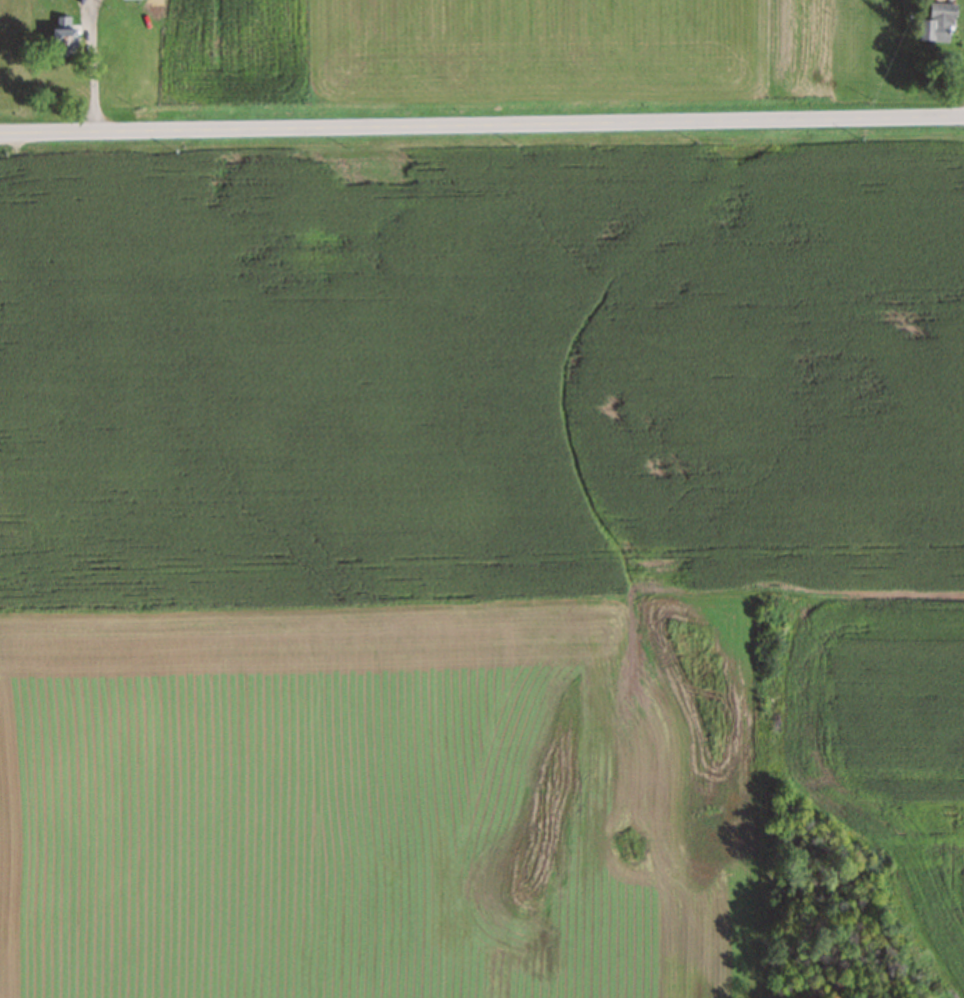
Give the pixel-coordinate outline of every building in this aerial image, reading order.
[(919,40),(953,42),(955,2),(930,1),(929,18),(921,18),(919,40)] [(51,28),(51,55),(74,55),(74,16),(57,16),(57,28),(51,28)]
